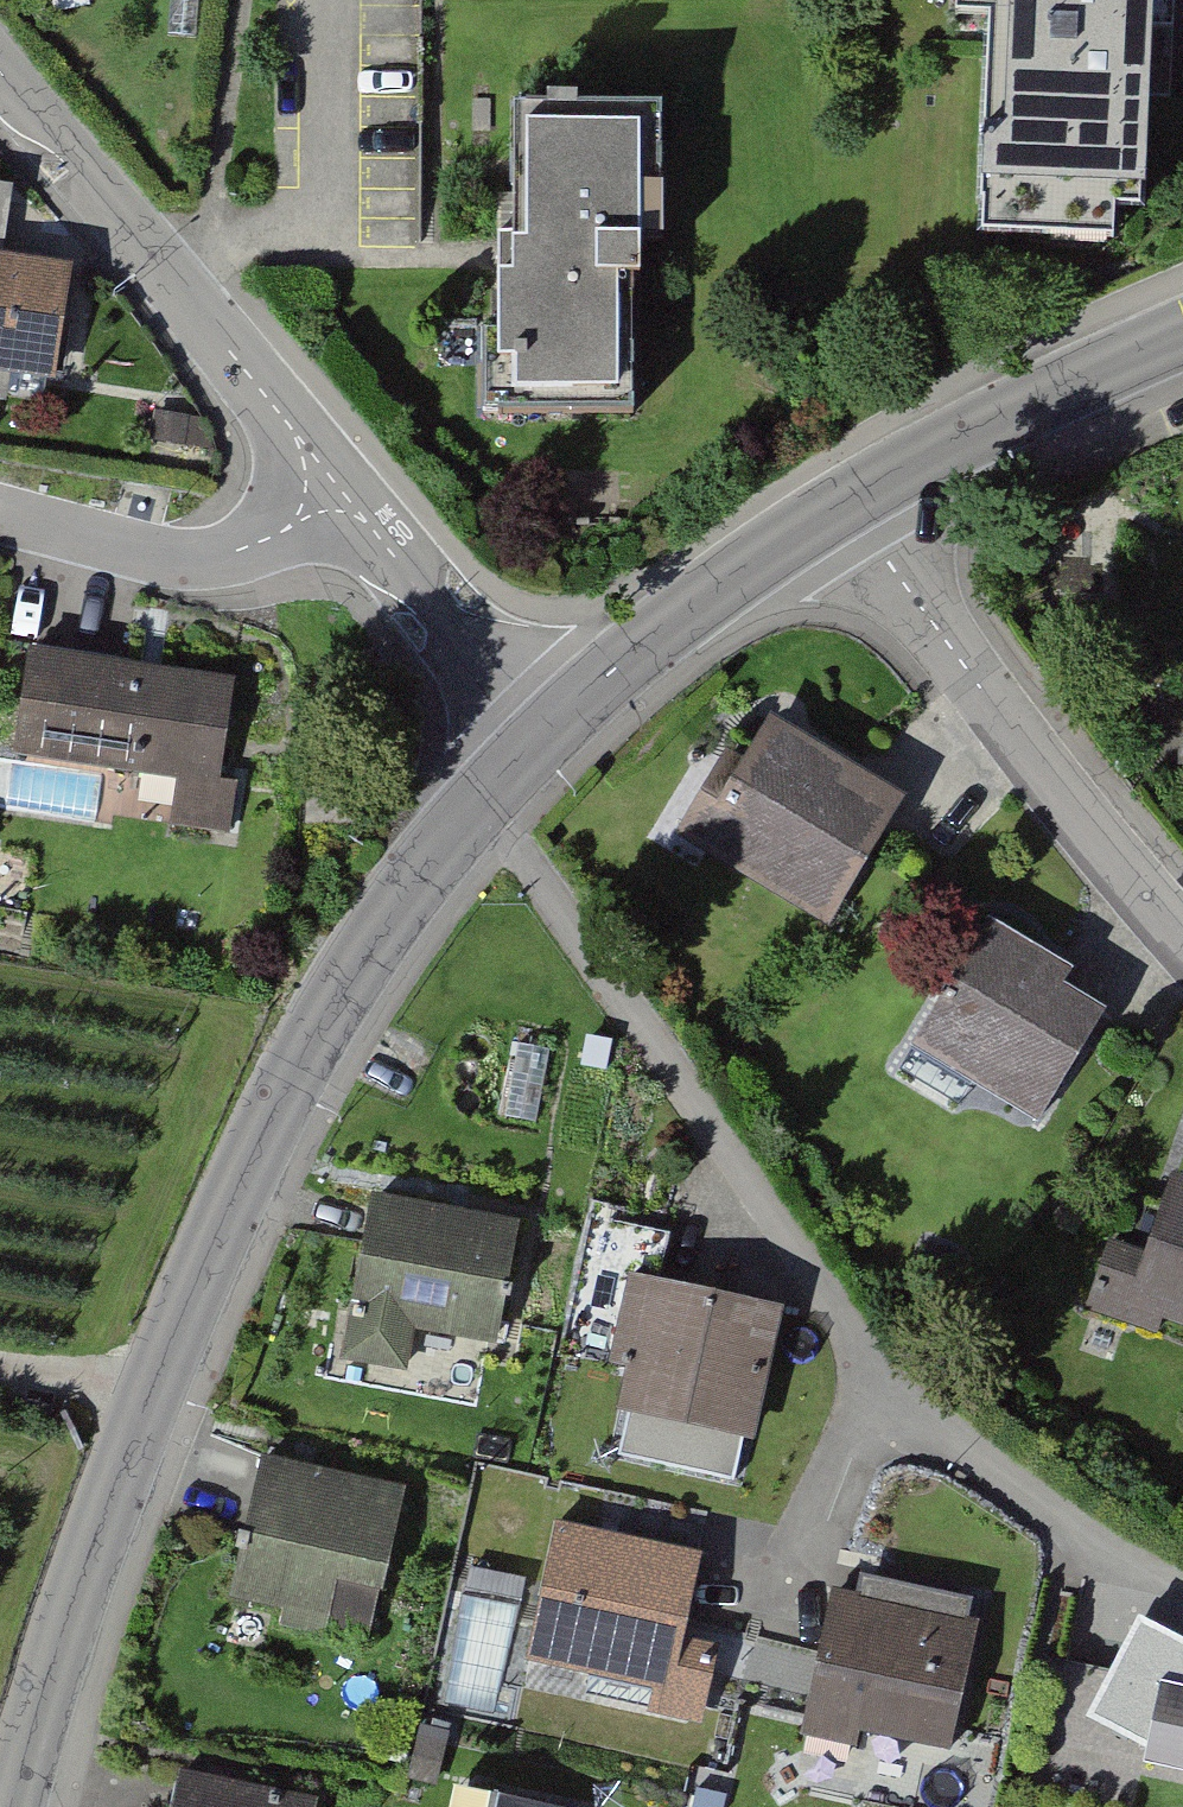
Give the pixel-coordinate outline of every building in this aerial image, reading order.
[(964,8),(987,8),(981,226),(1118,230),(1118,204),(1148,205),(1154,0),(964,0),(964,8)] [(653,104),(512,105),(513,232),(496,232),(496,257),(497,401),(626,400),(624,223),(654,222),(653,104)] [(0,252),(0,363),(53,370),(68,261),(0,252)] [(234,684),(29,655),(13,760),(177,784),(171,827),(230,836),(237,787),(219,785),(234,684)] [(737,759),(722,750),(671,835),(823,925),(902,792),(766,712),(737,759)] [(1079,969),(989,917),(916,1042),(1040,1113),(1104,1004),(1070,984),(1079,969)] [(1172,1179),(1153,1255),(1103,1242),(1086,1311),(1182,1335),(1182,1182),(1172,1179)] [(520,1228),(371,1199),(339,1363),(406,1377),(415,1333),(496,1350),(520,1228)] [(780,1312),(632,1281),(605,1412),(753,1443),(780,1312)] [(407,1479),(257,1455),(232,1606),(271,1612),(268,1631),(331,1641),(341,1580),(389,1588),(407,1479)] [(704,1560),(558,1527),(527,1664),(653,1693),(648,1717),(703,1730),(721,1649),(686,1641),(704,1560)] [(975,1597),(834,1569),(802,1735),(853,1745),(856,1730),(946,1747),(975,1597)] [(1139,1625),(1089,1723),(1146,1752),(1142,1770),(1182,1779),(1182,1648),(1139,1625)] [(177,1779),(172,1806),(316,1806),(316,1804),(177,1779)] [(485,1796),(482,1806),(535,1806),(485,1796)]
